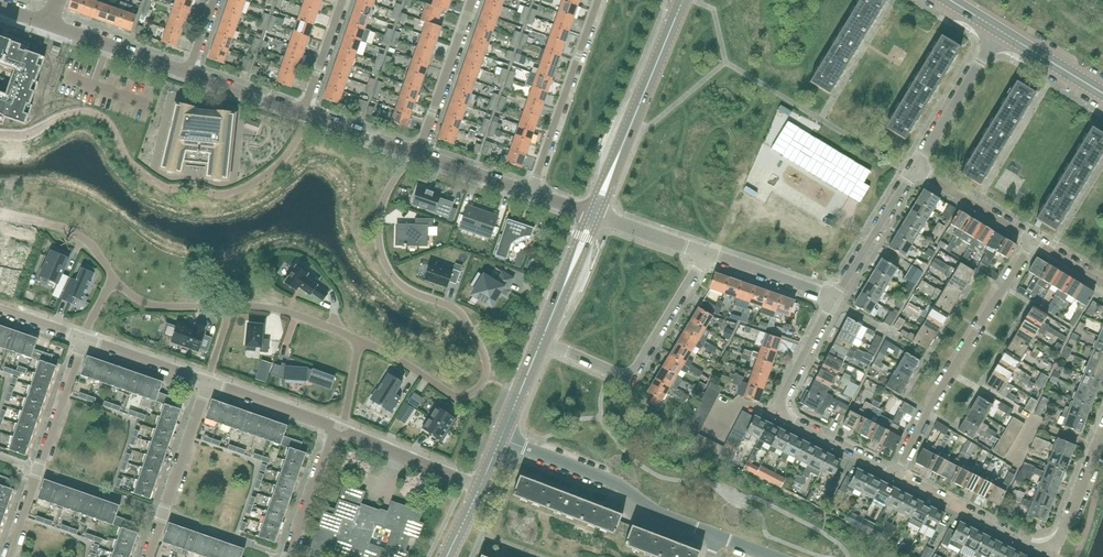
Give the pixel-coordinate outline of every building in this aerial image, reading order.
[(68,10),(81,14),(86,0),(72,0),(68,10)] [(99,3),(92,0),(86,0),(81,14),(94,19),(99,3)] [(194,0),(177,0),(175,5),(190,10),(194,0)] [(246,2),(241,0),(229,0),(226,9),(242,14),(246,2)] [(275,0),(269,0),(265,8),(271,10),(275,0)] [(322,0),(321,0),(306,0),(303,8),(318,13),(322,0)] [(374,4),(362,0),(358,0),(354,11),(370,17),(374,4)] [(412,0),(406,0),(403,11),(408,12),(412,0)] [(451,0),(434,0),(432,6),(443,10),(447,12),(451,0)] [(574,18),(578,6),(563,0),(559,13),(574,18)] [(885,2),(881,0),(861,0),(848,22),(866,33),(885,2)] [(498,20),(502,7),(486,1),(482,14),(498,20)] [(106,23),(112,7),(99,3),(94,19),(106,23)] [(432,6),(427,4),(422,18),(437,23),(439,19),(440,19),(443,10),(432,6)] [(186,23),(190,10),(175,5),(171,17),(186,23)] [(119,27),(124,11),(112,7),(106,23),(119,27)] [(314,25),(318,13),(303,8),(299,20),(314,25)] [(238,27),(242,14),(226,9),(222,21),(238,27)] [(131,32),(137,16),(124,11),(119,27),(131,32)] [(365,29),(370,17),(354,11),(350,24),(365,29)] [(570,31),(574,18),(559,13),(554,25),(570,31)] [(493,32),(498,20),(482,14),(478,27),(493,32)] [(182,35),(186,23),(171,17),(166,30),(182,35)] [(309,38),(314,25),(299,20),(294,32),(309,38)] [(442,27),(437,26),(421,20),(421,21),(426,23),(422,35),(437,40),(442,27)] [(233,39),(238,27),(222,21),(217,34),(233,39)] [(848,63),(866,33),(848,22),(830,52),(848,63)] [(371,31),(365,29),(350,24),(345,36),(361,42),(366,44),(371,31)] [(565,43),(570,31),(554,25),(550,38),(565,43)] [(489,44),(493,32),(478,27),(473,39),(489,44)] [(177,48),(182,35),(166,30),(162,42),(177,48)] [(305,50),(309,38),(294,32),(290,45),(305,50)] [(229,52),(233,39),(217,34),(213,46),(229,52)] [(433,53),(437,40),(422,35),(418,48),(433,53)] [(357,54),(361,42),(345,36),(341,49),(357,54)] [(4,115),(3,117),(26,125),(29,115),(25,113),(28,104),(31,105),(35,92),(31,90),(34,81),(36,82),(42,67),(37,65),(37,64),(39,58),(41,58),(41,56),(26,51),(25,53),(20,51),(22,45),(6,39),(3,38),(1,38),(0,37),(0,113),(4,115)] [(942,78),(960,48),(942,37),(923,67),(942,78)] [(561,56),(565,43),(550,38),(546,50),(561,56)] [(485,57),(489,44),(473,39),(469,51),(485,57)] [(301,63),(305,50),(290,45),(285,57),(301,63)] [(61,49),(60,48),(54,46),(51,54),(58,56),(61,49)] [(224,64),(229,52),(213,46),(209,59),(224,64)] [(429,65),(433,53),(418,48),(413,60),(429,65)] [(352,67),(357,54),(341,49),(337,61),(352,67)] [(557,68),(561,56),(546,50),(541,63),(557,68)] [(480,69),(485,57),(469,51),(465,64),(480,69)] [(829,94),(848,63),(830,52),(811,82),(829,94)] [(296,75),(301,63),(285,57),(281,70),(296,75)] [(249,73),(252,62),(245,60),(242,70),(249,73)] [(424,78),(429,65),(413,60),(409,73),(424,78)] [(348,79),(352,67),(337,61),(332,74),(348,79)] [(552,81),(557,68),(541,63),(537,75),(552,81)] [(476,82),(480,69),(465,64),(460,76),(476,82)] [(923,109),(942,78),(923,67),(905,97),(923,109)] [(292,88),(296,75),(281,70),(276,82),(292,88)] [(420,90),(424,78),(409,73),(405,85),(420,90)] [(344,91),(348,79),(332,74),(328,86),(344,91)] [(548,93),(552,81),(537,75),(532,88),(548,93)] [(471,94),(476,82),(460,76),(456,89),(471,94)] [(1017,124),(1035,94),(1017,82),(998,113),(1017,124)] [(416,103),(420,90),(405,85),(400,97),(416,103)] [(339,104),(344,91),(328,86),(324,99),(339,104)] [(544,106),(548,93),(532,88),(528,100),(544,106)] [(467,107),(471,94),(456,89),(452,101),(467,107)] [(411,115),(416,103),(400,97),(396,110),(411,115)] [(905,139),(923,109),(905,97),(886,128),(905,139)] [(364,113),(367,103),(360,100),(356,110),(364,113)] [(539,118),(544,106),(528,100),(524,113),(539,118)] [(463,119),(467,107),(452,101),(447,114),(463,119)] [(192,107),(183,105),(182,106),(177,105),(173,121),(171,120),(169,129),(171,129),(167,144),(165,143),(163,152),(165,152),(161,168),(167,170),(167,171),(175,174),(176,172),(182,173),(183,166),(185,161),(208,164),(208,168),(207,177),(213,178),(213,180),(222,181),(222,179),(228,179),(229,163),(231,164),(232,155),(230,154),(232,140),(234,140),(235,131),(233,131),(235,115),(229,114),(229,112),(220,111),(220,113),(201,111),(197,111),(197,110),(191,108),(192,107)] [(407,128),(411,115),(396,110),(391,122),(407,128)] [(535,131),(539,118),(524,113),(519,125),(535,131)] [(999,154),(1017,124),(998,113),(980,143),(999,154)] [(458,132),(463,119),(447,114),(443,126),(458,132)] [(247,121),(245,127),(258,132),(260,125),(247,121)] [(530,143),(535,131),(519,125),(515,138),(530,143)] [(454,144),(458,132),(443,126),(438,139),(454,144)] [(1102,152),(1102,135),(1092,128),(1074,159),(1092,170),(1102,152)] [(526,155),(530,143),(515,138),(511,150),(526,155)] [(980,185),(999,154),(980,143),(962,174),(980,185)] [(522,168),(526,155),(511,150),(506,163),(522,168)] [(813,172),(863,196),(872,177),(822,153),(813,172)] [(1074,200),(1092,170),(1074,159),(1056,189),(1074,200)] [(1012,166),(1008,163),(995,181),(1014,194),(1028,173),(1014,163),(1012,166)] [(418,188),(413,204),(434,212),(433,213),(448,218),(453,203),(442,199),(439,199),(440,196),(418,188)] [(1055,230),(1074,200),(1056,189),(1037,219),(1055,230)] [(933,211),(940,199),(924,190),(917,201),(933,211)] [(926,222),(933,211),(917,201),(910,213),(926,222)] [(467,205),(460,225),(469,228),(468,231),(475,234),(483,211),(467,205)] [(948,221),(956,209),(949,205),(942,217),(948,221)] [(483,211),(475,234),(482,236),(483,233),(492,236),(499,216),(483,211)] [(959,237),(971,218),(959,211),(950,224),(957,228),(953,235),(954,235),(948,246),(940,241),(937,245),(946,250),(949,253),(959,237)] [(919,234),(926,222),(910,213),(903,224),(919,234)] [(970,244),(974,239),(982,225),(971,218),(959,237),(963,240),(970,244)] [(534,228),(523,224),(519,223),(508,219),(495,255),(507,259),(511,245),(514,242),(517,240),(521,238),(524,237),(528,236),(531,237),(534,228)] [(828,219),(825,226),(832,229),(834,222),(828,219)] [(432,227),(432,220),(427,220),(417,220),(417,227),(397,226),(397,245),(427,246),(427,227),(432,227)] [(935,228),(941,232),(944,227),(938,223),(935,228)] [(912,245),(919,234),(903,224),(896,236),(912,245)] [(981,252),(982,251),(985,246),(994,232),(982,225),(974,239),(970,244),(968,248),(961,260),(968,264),(971,259),(969,258),(975,247),(975,248),(981,252)] [(938,237),(941,232),(935,228),(932,233),(938,237)] [(989,265),(993,258),(996,252),(1005,238),(994,232),(985,246),(982,251),(987,254),(982,262),(989,265)] [(905,257),(912,245),(896,236),(889,248),(905,257)] [(954,256),(963,240),(959,237),(949,253),(954,256)] [(1008,259),(1016,245),(1005,238),(996,252),(1008,259)] [(932,257),(935,252),(928,248),(925,253),(932,257)] [(51,251),(41,275),(58,283),(53,295),(59,298),(69,277),(62,274),(68,261),(59,257),(60,255),(51,251)] [(1037,258),(1038,258),(1037,258),(1028,272),(1035,276),(1031,281),(1032,282),(1027,291),(1020,286),(1016,292),(1028,299),(1030,295),(1048,265),(1037,258)] [(897,268),(891,264),(882,259),(875,271),(890,280),(897,268)] [(923,272),(927,265),(916,259),(912,266),(923,272)] [(968,283),(942,268),(933,262),(930,266),(945,275),(944,276),(950,280),(946,285),(961,294),(968,283)] [(968,283),(975,272),(960,263),(956,270),(950,266),(950,267),(944,264),(942,268),(968,283)] [(452,273),(430,265),(425,280),(434,283),(435,284),(435,283),(437,284),(438,285),(438,284),(448,288),(449,282),(456,285),(461,272),(454,269),(452,273)] [(1048,292),(1051,286),(1060,272),(1048,265),(1030,295),(1034,298),(1041,287),(1048,292)] [(327,294),(316,287),(317,285),(305,277),(308,274),(295,266),(283,283),(295,291),(298,288),(309,296),(311,293),(322,301),(327,294)] [(920,278),(923,272),(912,266),(909,271),(920,278)] [(995,280),(998,274),(987,268),(984,273),(984,274),(995,280)] [(70,278),(61,300),(73,305),(78,294),(85,297),(94,274),(81,269),(76,281),(70,278)] [(884,292),(890,280),(875,271),(868,282),(875,286),(884,292)] [(915,284),(920,278),(909,271),(905,278),(915,284)] [(496,283),(484,276),(473,295),(492,306),(503,287),(507,290),(514,278),(503,272),(496,283)] [(1050,312),(1071,279),(1060,272),(1051,286),(1058,290),(1054,295),(1055,296),(1047,310),(1050,312)] [(723,294),(729,278),(716,273),(710,289),(723,294)] [(737,298),(742,282),(729,278),(723,294),(737,298)] [(1074,299),(1082,285),(1071,279),(1050,312),(1054,315),(1059,308),(1063,300),(1064,301),(1067,295),(1074,299)] [(936,289),(931,286),(922,280),(919,284),(922,286),(954,305),(961,294),(946,285),(942,292),(936,288),(936,289)] [(755,287),(753,286),(742,282),(737,298),(750,303),(755,287)] [(884,292),(875,286),(868,282),(861,294),(877,303),(884,292)] [(954,305),(922,286),(919,284),(917,288),(931,297),(930,298),(937,302),(933,308),(947,317),(954,305)] [(1094,293),(1082,285),(1074,299),(1080,303),(1077,309),(1078,310),(1069,324),(1074,327),(1094,293)] [(768,292),(760,289),(755,287),(750,303),(763,307),(768,292)] [(781,296),(776,294),(768,292),(763,307),(776,312),(781,296)] [(870,315),(877,303),(861,294),(854,305),(870,315)] [(897,300),(904,304),(907,299),(900,295),(897,300)] [(794,314),(797,304),(794,303),(795,301),(781,296),(776,312),(774,318),(779,320),(781,314),(789,316),(790,312),(794,314)] [(716,306),(705,300),(704,299),(700,305),(715,314),(719,315),(722,308),(716,306)] [(900,309),(904,304),(897,300),(894,305),(900,309)] [(1099,305),(1098,304),(1093,301),(1086,313),(1091,317),(1099,305)] [(922,312),(908,303),(906,306),(941,328),(947,317),(933,308),(928,305),(924,311),(923,310),(922,312)] [(934,339),(941,328),(906,306),(904,310),(918,319),(916,322),(922,325),(920,330),(934,339)] [(1043,321),(1047,315),(1033,307),(1026,318),(1057,337),(1065,342),(1067,337),(1048,326),(1049,325),(1043,321)] [(706,329),(713,317),(699,308),(691,320),(706,329)] [(742,315),(748,317),(750,310),(744,308),(742,315)] [(897,315),(890,311),(884,322),(890,326),(897,315)] [(862,325),(851,320),(848,318),(841,331),(855,338),(862,325)] [(898,331),(904,321),(899,318),(893,328),(898,331)] [(1054,341),(1057,337),(1026,318),(1019,329),(1033,338),(1037,331),(1043,335),(1044,334),(1054,341)] [(506,329),(509,322),(501,319),(498,326),(506,329)] [(704,344),(705,342),(707,339),(702,336),(706,329),(691,320),(684,332),(698,341),(704,344)] [(1076,328),(1083,330),(1086,326),(1080,322),(1076,328)] [(168,324),(164,336),(174,339),(173,342),(198,351),(204,334),(203,334),(205,329),(196,325),(194,331),(179,325),(178,328),(168,324)] [(268,353),(269,340),(262,339),(264,325),(248,324),(246,346),(260,347),(260,352),(268,353)] [(772,332),(774,326),(769,324),(766,330),(772,332)] [(13,330),(1,326),(0,328),(0,347),(7,350),(13,330)] [(785,329),(784,329),(774,326),(772,332),(782,336),(785,329)] [(873,337),(876,333),(867,328),(865,333),(873,337)] [(1026,349),(1033,338),(1019,329),(1012,341),(1026,349)] [(19,354),(26,334),(13,330),(7,350),(19,354)] [(910,332),(909,334),(902,330),(900,333),(927,350),(934,339),(920,330),(916,336),(910,332)] [(863,357),(865,353),(858,349),(858,348),(852,344),(855,338),(841,331),(835,343),(849,350),(863,357)] [(704,344),(698,341),(684,332),(677,344),(691,353),(695,346),(701,350),(702,347),(708,351),(711,345),(705,342),(704,344)] [(38,339),(26,334),(19,354),(32,358),(41,361),(44,352),(35,349),(38,339)] [(777,352),(781,339),(766,334),(762,347),(777,352)] [(877,349),(883,339),(876,335),(870,346),(877,349)] [(1099,337),(1094,349),(1102,353),(1102,338),(1099,337)] [(900,349),(895,346),(885,340),(879,352),(885,356),(888,357),(892,350),(898,353),(900,349)] [(1020,360),(1026,349),(1012,341),(1006,352),(1020,360)] [(863,357),(849,350),(835,343),(828,355),(843,363),(846,356),(852,359),(853,357),(868,365),(871,361),(863,357)] [(690,368),(692,365),(693,362),(687,359),(691,353),(677,344),(670,356),(684,365),(690,368)] [(874,355),(877,349),(871,346),(868,352),(874,355)] [(772,364),(777,352),(762,347),(757,359),(772,364)] [(1032,353),(1040,357),(1042,353),(1034,349),(1032,353)] [(1094,349),(1088,362),(1102,368),(1102,353),(1094,349)] [(50,364),(53,356),(44,352),(41,361),(36,374),(52,379),(57,366),(50,364)] [(886,372),(889,367),(881,362),(885,356),(879,352),(873,364),(881,368),(886,372)] [(1020,361),(1020,360),(1006,352),(999,363),(1013,371),(1018,375),(1029,381),(1031,377),(1021,371),(1016,368),(1020,361)] [(913,373),(920,361),(906,353),(899,364),(913,373)] [(1037,361),(1040,357),(1032,353),(1030,356),(1037,361)] [(836,375),(843,363),(828,355),(822,367),(836,375)] [(101,360),(88,356),(87,356),(81,375),(94,380),(101,360)] [(690,368),(684,365),(670,356),(662,368),(677,376),(681,370),(687,374),(688,371),(694,374),(698,368),(692,365),(690,368)] [(768,377),(772,364),(757,359),(753,372),(768,377)] [(106,384),(113,365),(101,360),(94,380),(106,384)] [(1102,377),(1102,368),(1088,362),(1083,375),(1101,382),(1102,377)] [(1011,375),(1013,371),(999,363),(992,374),(1006,383),(1006,382),(1007,383),(1011,376),(1011,375)] [(281,366),(274,364),(271,375),(278,377),(281,378),(284,379),(306,381),(306,380),(310,381),(330,389),(334,377),(314,370),(313,370),(310,369),(307,369),(286,367),(285,367),(285,368),(281,367),(282,366),(281,366)] [(886,372),(881,368),(873,364),(871,368),(884,375),(886,372)] [(907,384),(913,373),(899,364),(892,375),(907,384)] [(119,389),(125,369),(113,365),(106,384),(119,389)] [(830,387),(836,375),(822,367),(816,380),(830,387)] [(682,380),(677,376),(662,368),(655,379),(670,388),(675,391),(682,380)] [(700,377),(702,375),(704,372),(698,368),(694,374),(700,377)] [(131,393),(138,373),(125,369),(119,389),(131,393)] [(764,390),(768,377),(753,372),(748,384),(764,390)] [(1051,377),(1058,380),(1060,375),(1054,372),(1051,377)] [(144,397),(150,378),(138,373),(131,393),(144,397)] [(842,378),(850,382),(852,377),(844,373),(842,378)] [(48,392),(52,379),(36,374),(32,386),(48,392)] [(402,383),(387,374),(377,390),(381,393),(375,402),(392,412),(400,398),(395,394),(402,383)] [(1002,389),(1006,383),(992,374),(985,385),(1010,401),(1013,397),(1007,394),(1008,392),(1002,389)] [(900,395),(907,384),(892,375),(885,387),(900,395)] [(1034,384),(1029,381),(1018,375),(1016,378),(1032,388),(1034,384)] [(1096,395),(1101,382),(1083,375),(1078,388),(1096,395)] [(160,393),(163,382),(150,378),(144,397),(165,405),(168,396),(160,393)] [(848,386),(850,382),(842,378),(840,382),(848,386)] [(658,408),(670,388),(655,379),(648,392),(654,395),(650,403),(658,408)] [(748,384),(742,382),(734,379),(732,384),(741,387),(740,388),(739,388),(737,392),(738,393),(738,395),(759,402),(760,402),(759,402),(764,390),(748,384)] [(847,411),(849,406),(832,398),(833,396),(827,393),(830,387),(816,380),(810,392),(841,408),(847,411)] [(719,394),(722,387),(711,382),(707,388),(719,394)] [(44,405),(48,392),(32,386),(27,399),(44,405)] [(716,400),(719,394),(707,388),(704,394),(716,400)] [(1091,408),(1096,395),(1078,388),(1073,401),(1091,408)] [(680,398),(683,393),(677,389),(676,392),(675,391),(674,394),(680,398)] [(803,404),(817,412),(821,405),(827,408),(828,406),(839,412),(841,408),(810,392),(803,404)] [(414,393),(408,402),(415,406),(421,398),(414,393)] [(683,393),(680,398),(686,401),(687,401),(689,399),(687,398),(689,396),(683,393)] [(713,405),(716,400),(704,394),(701,399),(713,405)] [(986,417),(996,400),(986,394),(983,399),(978,397),(971,408),(986,417)] [(177,423),(182,410),(175,407),(178,399),(168,396),(165,405),(161,417),(177,423)] [(879,406),(882,400),(876,397),(872,403),(879,406)] [(1031,412),(1037,401),(1031,397),(1024,409),(1026,410),(1031,412)] [(39,418),(44,405),(27,399),(22,413),(39,418)] [(225,404),(213,399),(212,399),(205,419),(218,423),(225,404)] [(710,411),(713,405),(701,399),(699,405),(710,411)] [(1086,420),(1091,408),(1073,401),(1070,408),(1065,407),(1064,411),(1068,413),(1086,420)] [(866,412),(870,404),(866,402),(862,409),(860,408),(856,414),(850,411),(843,425),(843,426),(844,425),(856,432),(866,412)] [(912,417),(916,409),(904,402),(900,409),(893,422),(881,445),(894,451),(894,452),(902,438),(895,434),(899,426),(897,425),(904,412),(912,417)] [(1040,417),(1046,404),(1040,402),(1034,414),(1040,417)] [(1009,416),(1013,410),(1002,403),(998,409),(1009,416)] [(231,428),(238,408),(225,404),(218,423),(231,428)] [(870,404),(866,412),(869,413),(871,414),(872,412),(873,408),(875,406),(870,404)] [(707,417),(710,411),(699,405),(696,411),(707,417)] [(449,430),(456,419),(436,407),(430,417),(449,430)] [(243,432),(250,413),(238,408),(231,428),(243,432)] [(847,411),(841,408),(839,412),(834,420),(840,423),(847,411)] [(982,423),(986,417),(971,408),(965,419),(990,434),(993,430),(988,427),(988,426),(982,423)] [(704,423),(707,417),(696,411),(693,417),(704,423)] [(754,417),(746,413),(742,411),(739,417),(751,423),(754,417)] [(1086,420),(1068,413),(1064,411),(1062,416),(1066,418),(1063,426),(1080,433),(1086,420)] [(876,424),(880,416),(872,412),(871,414),(869,413),(866,412),(856,432),(869,438),(876,424)] [(35,430),(39,418),(22,413),(18,424),(35,430)] [(256,437),(263,417),(250,413),(243,432),(256,437)] [(767,423),(755,417),(756,416),(755,416),(754,417),(751,423),(748,430),(745,435),(743,438),(750,441),(752,436),(759,439),(768,422),(767,422),(767,423)] [(881,445),(893,422),(880,416),(876,425),(876,424),(869,438),(881,445)] [(173,436),(177,423),(161,417),(156,430),(173,436)] [(268,441),(275,421),(263,417),(256,437),(268,441)] [(442,441),(449,430),(430,417),(423,428),(442,441)] [(702,428),(704,423),(693,417),(690,423),(702,428)] [(748,430),(751,423),(739,417),(736,423),(748,430)] [(1020,430),(1024,424),(1013,418),(1009,424),(1020,430)] [(998,439),(990,434),(965,419),(958,430),(972,439),(976,433),(982,436),(983,435),(996,443),(998,439)] [(288,426),(287,425),(275,421),(268,441),(281,445),(290,448),(293,439),(284,436),(288,426)] [(768,423),(768,422),(759,439),(749,458),(754,461),(759,450),(760,451),(765,442),(771,446),(780,429),(779,429),(768,423)] [(945,435),(949,429),(937,422),(933,428),(945,435)] [(698,435),(702,428),(690,423),(687,429),(698,434),(698,435)] [(745,435),(748,430),(736,423),(733,429),(745,435)] [(30,443),(35,430),(18,424),(14,437),(30,443)] [(1017,436),(1020,430),(1009,424),(1006,429),(1017,436)] [(742,441),(743,438),(745,435),(733,429),(730,435),(742,441)] [(792,436),(784,432),(780,430),(780,429),(771,446),(769,450),(774,453),(777,448),(784,452),(792,435),(792,436)] [(1014,441),(1017,436),(1006,429),(1003,435),(1014,441)] [(168,448),(173,436),(156,430),(152,442),(168,448)] [(705,438),(698,435),(698,434),(692,446),(699,449),(705,438)] [(739,447),(742,441),(730,435),(727,441),(739,447)] [(804,442),(796,438),(792,436),(793,435),(792,435),(784,452),(780,459),(785,461),(789,455),(796,458),(805,442),(804,441),(804,442)] [(1011,447),(1014,441),(1003,435),(999,440),(1011,447)] [(26,456),(30,443),(14,437),(9,450),(26,456)] [(1048,449),(1050,443),(1035,437),(1033,443),(1044,448),(1048,449)] [(705,452),(711,441),(705,438),(699,449),(705,452)] [(300,451),(303,443),(293,439),(290,448),(285,460),(302,466),(306,453),(300,451)] [(928,469),(942,442),(938,439),(934,447),(932,446),(929,452),(923,449),(916,463),(928,469)] [(1070,459),(1076,445),(1058,439),(1053,452),(1070,459)] [(951,481),(966,454),(971,442),(967,440),(957,459),(956,458),(953,464),(947,461),(940,475),(951,481)] [(1007,452),(1011,447),(999,440),(996,446),(1007,452)] [(711,455),(717,444),(711,441),(705,452),(711,455)] [(735,454),(739,447),(727,441),(723,447),(735,454)] [(164,461),(168,448),(152,442),(148,455),(164,461)] [(805,442),(796,458),(793,465),(798,468),(801,461),(808,465),(817,448),(816,448),(805,443),(805,442)] [(942,451),(946,444),(942,442),(928,469),(940,475),(947,461),(950,455),(942,451)] [(963,487),(970,473),(964,470),(967,464),(966,463),(976,445),(971,442),(966,454),(951,481),(963,487)] [(1042,454),(1044,448),(1033,443),(1030,449),(1042,454)] [(718,458),(723,447),(717,444),(711,455),(717,459),(718,458)] [(1004,458),(1007,452),(996,446),(993,452),(1004,458)] [(730,464),(735,454),(723,447),(718,458),(730,464)] [(829,455),(821,451),(817,449),(817,448),(808,465),(803,476),(807,478),(808,478),(811,473),(818,477),(821,471),(829,454),(829,455)] [(1065,471),(1070,459),(1053,452),(1048,464),(1065,471)] [(833,477),(837,471),(842,461),(841,460),(841,461),(829,455),(830,455),(829,454),(821,471),(833,477)] [(160,474),(164,461),(148,455),(143,468),(160,474)] [(298,479),(302,466),(285,460),(281,473),(298,479)] [(757,474),(760,468),(748,461),(744,468),(757,474)] [(1035,468),(1035,467),(1024,462),(1021,469),(1032,473),(1043,477),(1060,484),(1065,471),(1048,464),(1045,472),(1035,468)] [(989,466),(989,465),(984,463),(980,471),(979,470),(976,476),(970,473),(963,487),(975,493),(982,479),(989,466)] [(769,481),(773,472),(761,466),(760,468),(757,474),(769,481)] [(989,476),(993,468),(989,466),(982,479),(975,493),(986,499),(994,485),(987,482),(990,476),(989,476)] [(155,486),(160,474),(143,468),(139,481),(155,486)] [(853,479),(847,491),(852,494),(855,489),(861,492),(870,476),(862,473),(862,472),(862,471),(861,473),(858,471),(858,469),(853,479)] [(1022,483),(1025,478),(1019,475),(1021,469),(1015,480),(1022,483)] [(1030,480),(1032,473),(1021,469),(1019,475),(1025,478),(1030,480)] [(843,474),(837,471),(833,477),(829,485),(835,488),(843,474)] [(773,472),(769,481),(781,487),(786,478),(773,472)] [(293,492),(298,479),(281,473),(277,486),(293,492)] [(999,506),(1014,475),(1009,473),(1000,489),(994,485),(986,499),(999,506)] [(547,508),(555,489),(521,475),(516,487),(513,495),(547,508)] [(10,479),(1,476),(0,478),(0,499),(9,503),(14,490),(7,487),(10,479)] [(802,477),(798,484),(803,486),(807,478),(803,476),(802,477)] [(847,491),(853,479),(846,476),(838,492),(845,495),(847,491)] [(870,477),(871,476),(870,476),(861,492),(874,499),(882,482),(882,483),(874,479),(875,478),(874,478),(874,479),(870,477)] [(1055,497),(1060,484),(1043,477),(1037,490),(1055,497)] [(51,503),(57,484),(45,479),(38,499),(51,503)] [(151,499),(155,486),(139,481),(134,494),(151,499)] [(882,483),(883,482),(882,482),(874,499),(886,505),(895,488),(894,489),(887,485),(887,484),(886,485),(882,483)] [(63,508),(70,488),(57,484),(51,503),(63,508)] [(200,495),(201,488),(189,485),(187,493),(200,495)] [(351,487),(344,485),(335,510),(325,506),(311,547),(340,556),(348,556),(350,556),(407,556),(409,552),(406,551),(410,537),(419,540),(424,524),(419,522),(423,512),(392,501),(387,514),(380,512),(380,511),(361,504),(365,492),(351,487)] [(289,504),(293,492),(277,486),(272,499),(289,504)] [(76,512),(82,492),(70,488),(63,508),(76,512)] [(895,490),(895,489),(895,488),(886,505),(898,512),(907,495),(899,492),(899,491),(899,490),(898,492),(895,490)] [(581,521),(589,502),(555,489),(547,508),(581,521)] [(810,502),(815,492),(811,490),(806,500),(810,502)] [(1050,510),(1055,497),(1037,490),(1032,503),(1050,510)] [(88,516),(95,497),(82,492),(76,512),(88,516)] [(907,496),(907,495),(898,512),(911,518),(920,501),(919,501),(919,502),(911,498),(912,497),(911,497),(911,498),(907,496)] [(101,521),(107,501),(95,497),(88,516),(101,521)] [(9,503),(0,499),(0,514),(5,516),(9,503)] [(284,517),(289,504),(272,499),(268,511),(284,517)] [(1050,510),(1032,503),(1023,499),(1021,504),(1030,508),(1027,516),(1045,523),(1050,510)] [(117,516),(120,506),(107,501),(101,521),(122,528),(125,519),(117,516)] [(923,504),(919,502),(920,501),(911,518),(909,522),(921,529),(923,524),(932,508),(931,507),(931,508),(924,504),(924,503),(923,504)] [(620,522),(623,515),(589,502),(581,521),(615,534),(620,522)] [(258,512),(259,509),(258,509),(258,507),(254,505),(253,506),(251,513),(249,519),(254,521),(255,518),(256,519),(257,516),(255,516),(257,511),(258,512)] [(932,508),(923,524),(935,530),(939,524),(944,514),(944,513),(943,514),(936,511),(936,510),(935,511),(932,509),(932,508)] [(280,530),(284,517),(268,511),(263,524),(280,530)] [(870,534),(875,524),(864,518),(859,528),(870,534)] [(132,531),(135,523),(125,519),(122,528),(118,541),(134,546),(139,533),(132,531)] [(626,524),(620,522),(615,534),(621,536),(626,524)] [(886,536),(892,524),(888,522),(882,533),(886,536)] [(964,525),(960,524),(961,522),(960,522),(955,532),(952,539),(949,544),(961,550),(964,546),(973,529),(972,529),(965,525),(964,524),(964,525)] [(182,527),(169,523),(162,542),(175,547),(182,527)] [(275,543),(280,530),(263,524),(259,537),(275,543)] [(632,526),(626,524),(621,536),(628,538),(632,526)] [(892,524),(886,536),(890,538),(896,526),(892,524)] [(945,527),(939,524),(935,530),(928,543),(935,547),(937,544),(937,543),(945,527)] [(647,531),(633,525),(632,526),(628,538),(625,546),(655,556),(660,556),(667,538),(647,531)] [(195,532),(182,527),(175,547),(188,551),(195,532)] [(955,532),(949,529),(941,544),(948,547),(949,544),(952,539),(955,532)] [(972,530),(973,529),(964,546),(976,552),(985,535),(984,536),(977,532),(977,531),(976,532),(972,530)] [(207,536),(195,532),(188,551),(200,556),(207,536)] [(985,535),(976,552),(974,556),(975,556),(981,556),(982,555),(986,556),(989,556),(997,542),(989,538),(990,538),(989,537),(988,538),(985,536),(985,535)] [(220,540),(207,536),(200,556),(204,556),(214,556),(220,540)] [(681,544),(667,538),(660,556),(699,556),(701,552),(681,544)] [(232,545),(220,540),(214,556),(228,556),(232,545)] [(134,546),(118,541),(113,553),(124,556),(131,556),(134,546)] [(998,542),(997,541),(997,542),(989,556),(1005,556),(1010,548),(1009,548),(1009,549),(1002,545),(1002,544),(1001,544),(1001,545),(997,543),(998,542)] [(908,553),(911,547),(904,543),(901,549),(908,553)] [(245,549),(232,545),(228,556),(242,556),(245,549)] [(924,552),(931,555),(934,550),(927,546),(924,552)] [(1010,548),(1005,556),(1020,556),(1022,554),(1021,555),(1014,551),(1014,550),(1013,551),(1009,549),(1010,548)]
